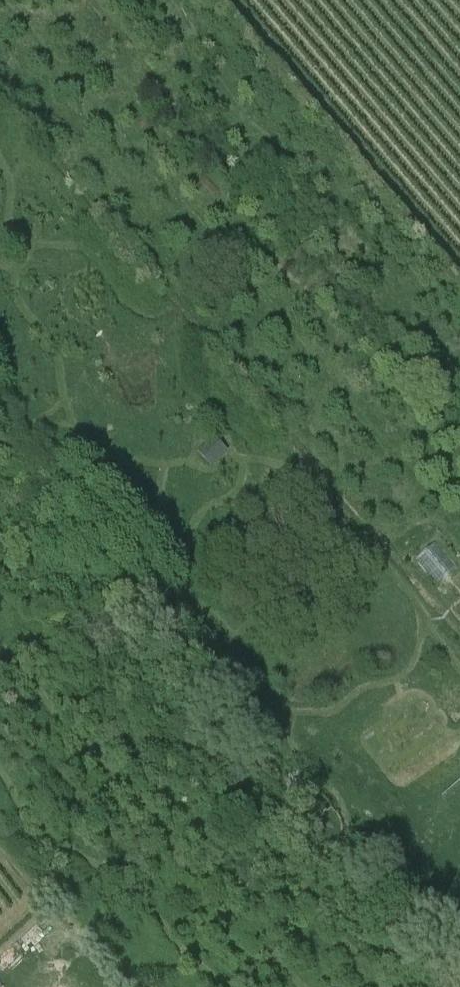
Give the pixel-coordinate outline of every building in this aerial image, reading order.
[(198,450),(211,464),(229,449),(215,434),(198,450)] [(430,546),(417,555),(436,582),(449,573),(430,546)]
